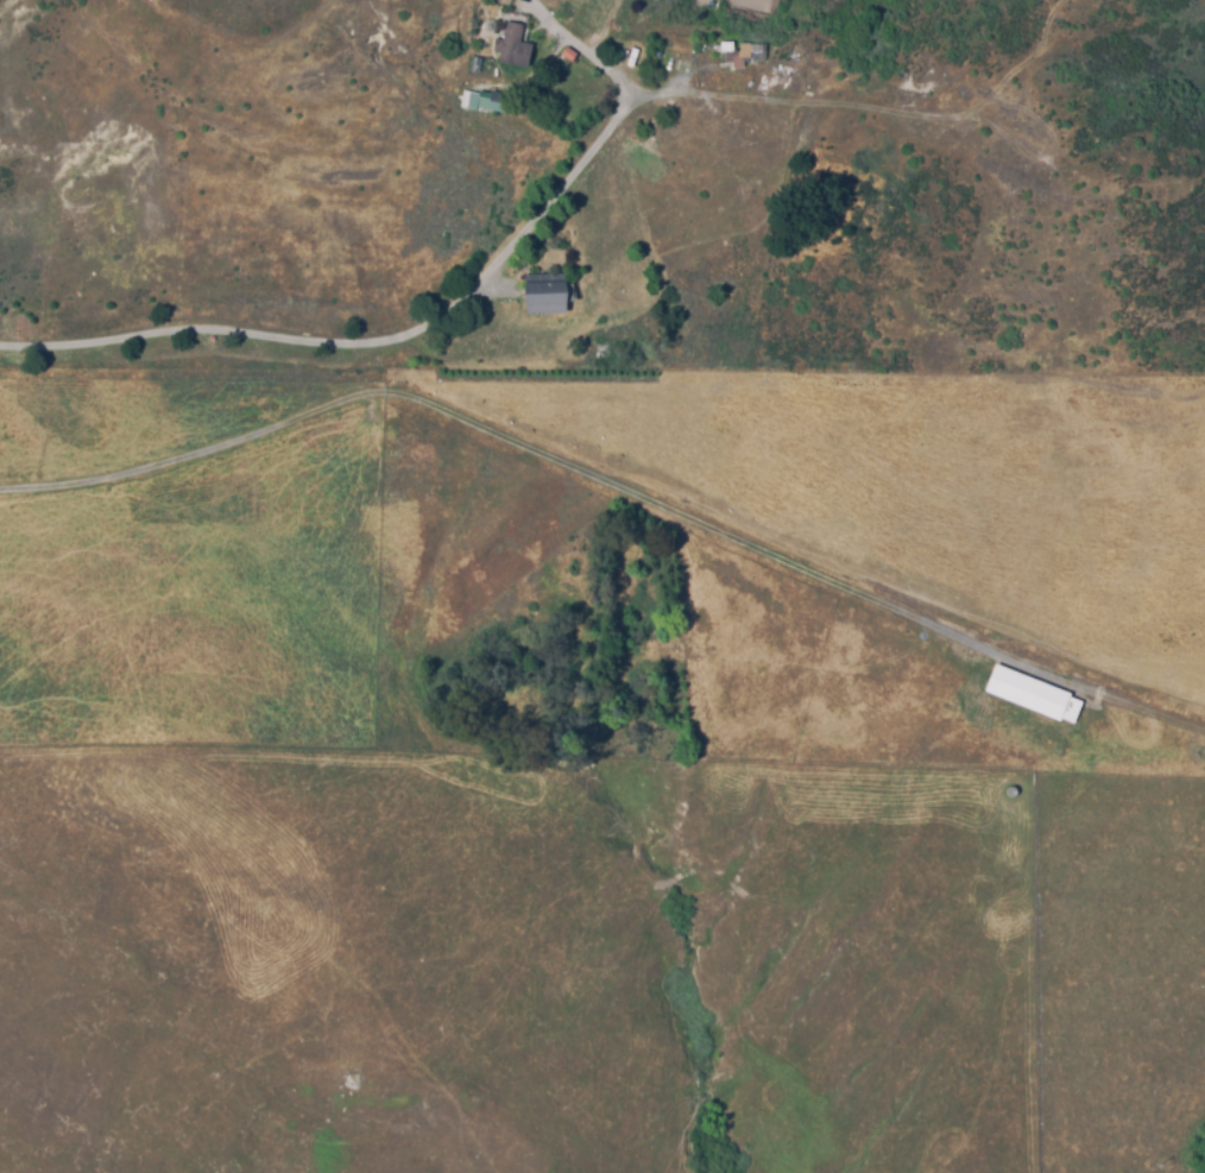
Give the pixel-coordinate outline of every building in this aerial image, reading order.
[(513,23),(529,25),(525,43),(538,45),(534,68),(504,62),(505,52),(499,51),(501,38),(510,39),(513,23)] [(744,42),(745,52),(762,52),(762,63),(755,63),(755,70),(743,69),(743,64),(734,64),(734,57),(721,57),(721,45),(731,46),(731,42),(744,42)] [(475,107),(478,96),(492,99),(493,89),(507,92),(504,112),(475,107)] [(525,275),(566,273),(566,313),(525,314),(525,275)] [(578,291),(592,291),(592,301),(579,301),(578,291)] [(994,665),(985,692),(1074,723),(1084,696),(994,665)]
